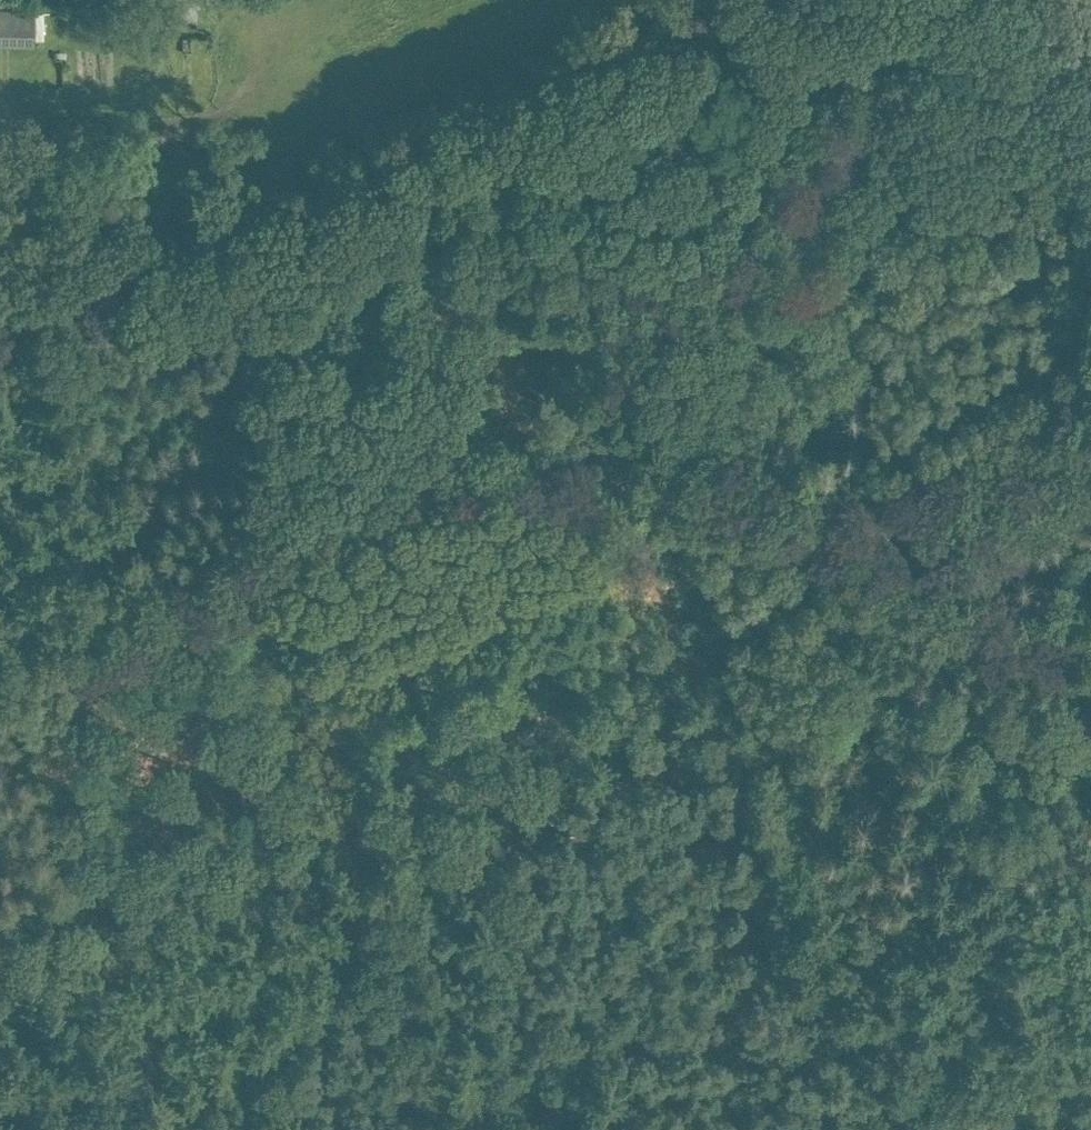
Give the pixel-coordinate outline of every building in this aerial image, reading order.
[(36,45),(36,38),(43,38),(44,13),(35,13),(35,9),(0,9),(0,44),(36,45)]
